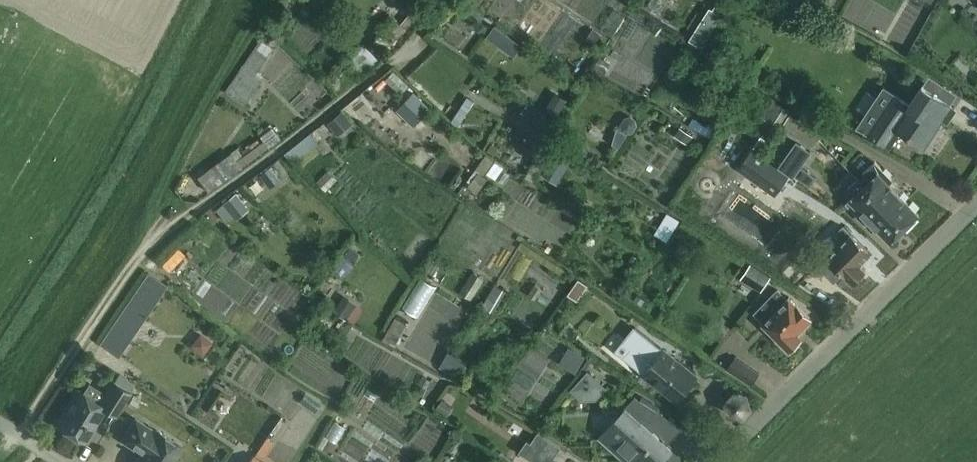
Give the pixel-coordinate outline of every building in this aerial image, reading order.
[(689,39),(701,47),(726,8),(717,2),(712,9),(709,7),(689,39)] [(394,12),(380,21),(387,31),(400,22),(394,12)] [(495,25),(487,36),(499,44),(507,34),(495,25)] [(262,38),(225,92),(246,105),(263,79),(256,74),(275,47),(262,38)] [(363,63),(375,54),(363,38),(351,47),(363,63)] [(922,86),(910,104),(896,95),(870,135),(885,145),(896,129),(923,146),(942,117),(943,118),(951,105),(934,94),(941,84),(929,76),(923,86),(922,86)] [(431,105),(415,90),(398,107),(415,123),(431,105)] [(556,115),(566,100),(555,93),(546,109),(556,115)] [(739,169),(776,194),(790,173),(765,155),(773,144),(770,142),(790,111),(771,99),(756,123),(766,129),(761,136),(739,169)] [(528,103),(518,118),(546,136),(556,121),(528,103)] [(622,129),(627,132),(632,131),(636,125),(635,119),(630,116),(625,117),(621,124),(622,129)] [(267,143),(278,137),(271,123),(259,129),(267,143)] [(572,146),(577,136),(566,130),(561,141),(572,146)] [(782,165),(799,141),(784,130),(767,154),(782,165)] [(299,150),(316,141),(311,132),(294,140),(299,150)] [(799,141),(782,165),(794,174),(800,166),(811,149),(799,141)] [(560,150),(544,174),(556,182),(571,158),(560,150)] [(231,152),(197,177),(208,192),(242,167),(237,160),(231,152)] [(493,182),(504,166),(486,153),(464,184),(478,194),(489,179),(493,182)] [(270,159),(254,172),(263,183),(279,171),(270,159)] [(866,175),(860,181),(905,228),(919,214),(890,184),(893,180),(875,162),(863,173),(866,175)] [(810,187),(816,178),(800,166),(794,174),(793,175),(810,187)] [(372,179),(382,187),(392,175),(382,167),(372,179)] [(848,188),(855,195),(846,203),(857,215),(861,211),(891,242),(905,228),(860,181),(858,178),(856,178),(848,186),(848,188)] [(223,204),(233,216),(246,205),(237,193),(223,204)] [(679,219),(668,214),(656,235),(666,241),(679,219)] [(834,281),(842,273),(852,283),(865,270),(859,264),(870,252),(851,233),(851,234),(843,226),(836,234),(843,241),(819,266),(834,281)] [(342,251),(331,262),(343,274),(354,264),(342,251)] [(761,292),(771,278),(751,264),(741,279),(761,292)] [(459,283),(468,297),(487,285),(478,271),(459,283)] [(99,345),(118,357),(168,285),(148,273),(99,345)] [(403,307),(417,318),(439,289),(425,278),(403,307)] [(579,278),(568,293),(577,300),(588,285),(579,278)] [(789,297),(788,298),(778,289),(754,313),(764,323),(763,324),(790,350),(802,338),(797,333),(811,319),(789,297)] [(344,295),(334,310),(347,318),(357,303),(344,295)] [(488,296),(483,305),(494,312),(499,303),(488,296)] [(329,327),(335,318),(326,311),(320,321),(329,327)] [(398,341),(411,325),(399,315),(386,332),(398,341)] [(640,371),(674,398),(693,373),(660,347),(660,346),(634,326),(622,341),(631,348),(624,356),(623,357),(640,371)] [(727,369),(751,385),(760,372),(735,356),(727,369)] [(585,401),(604,384),(591,369),(572,386),(585,401)] [(118,374),(113,381),(100,403),(78,389),(57,423),(84,440),(104,407),(116,414),(134,385),(118,374)] [(723,402),(729,417),(744,419),(754,408),(749,393),(734,390),(723,402)] [(150,416),(160,405),(149,396),(140,407),(150,416)] [(624,411),(600,438),(627,461),(659,461),(671,448),(648,427),(660,413),(635,397),(624,410),(624,411)] [(150,427),(135,417),(120,440),(135,450),(137,447),(142,451),(134,461),(173,461),(183,447),(156,429),(155,431),(150,427)] [(519,452),(534,461),(552,461),(561,448),(538,432),(531,443),(527,441),(519,452)] [(266,435),(255,449),(263,455),(274,441),(266,435)]
